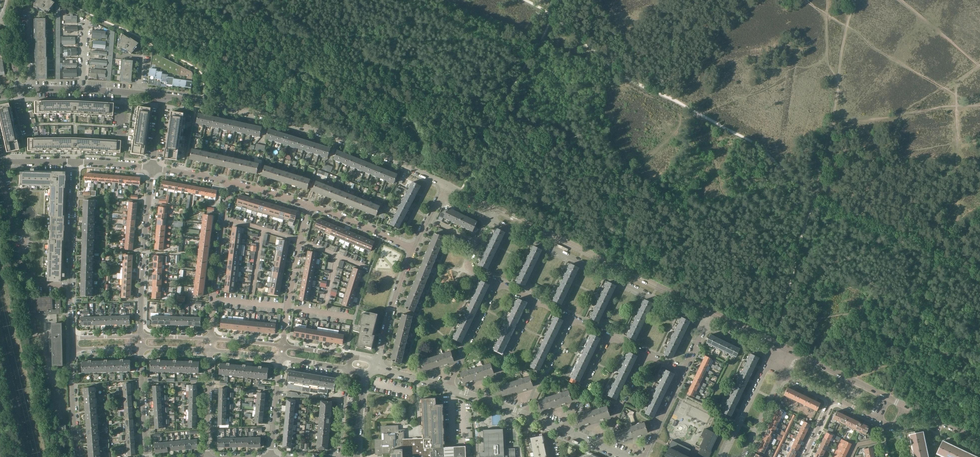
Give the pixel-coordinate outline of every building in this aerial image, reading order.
[(33,7),(37,9),(37,8),(43,11),(47,14),(50,10),(49,9),(54,3),(49,0),(36,0),(35,3),(34,3),(33,7)] [(34,39),(34,52),(34,58),(35,58),(35,77),(46,77),(46,58),(45,58),(45,38),(44,38),(44,19),(33,19),(33,26),(33,39),(34,39)] [(121,35),(119,43),(118,43),(117,47),(121,49),(127,51),(127,52),(130,54),(133,51),(132,50),(138,44),(137,44),(138,44),(129,38),(127,37),(126,38),(121,34),(121,35)] [(153,52),(152,56),(151,64),(156,65),(156,69),(151,68),(148,85),(150,85),(149,84),(149,79),(155,79),(159,55),(153,52)] [(159,55),(155,79),(155,82),(154,85),(153,85),(156,86),(156,85),(155,85),(155,81),(161,82),(164,58),(159,55)] [(170,61),(164,58),(161,82),(160,86),(159,86),(162,87),(162,86),(161,86),(161,84),(167,85),(170,61)] [(131,81),(132,78),(133,61),(122,60),(120,80),(131,81)] [(165,87),(173,88),(176,64),(170,61),(167,85),(166,87),(165,87)] [(182,67),(176,64),(173,88),(179,89),(182,67)] [(179,89),(185,90),(188,70),(182,67),(179,89)] [(191,71),(188,70),(185,90),(191,91),(193,75),(193,74),(193,73),(192,72),(191,71)] [(34,101),(34,114),(71,114),(76,114),(112,116),(113,103),(102,103),(98,103),(98,102),(98,103),(95,102),(94,102),(91,102),(88,102),(87,102),(84,102),(84,101),(84,102),(80,102),(80,101),(80,102),(77,101),(70,101),(67,101),(63,101),(60,101),(56,101),(53,101),(52,101),(49,101),(45,101),(34,101)] [(0,125),(1,129),(2,132),(1,132),(1,133),(2,132),(2,136),(3,136),(3,139),(3,140),(3,139),(3,140),(6,152),(19,150),(16,140),(21,139),(17,124),(15,125),(13,125),(12,121),(8,103),(0,105),(0,125)] [(130,127),(127,143),(132,143),(130,153),(143,155),(150,107),(137,106),(134,128),(130,127)] [(172,111),(165,158),(178,160),(179,150),(184,151),(186,136),(181,135),(185,112),(172,111)] [(215,117),(208,116),(199,114),(197,123),(213,126),(215,117)] [(230,121),(224,119),(215,117),(213,126),(228,130),(230,121)] [(246,124),(239,123),(230,121),(228,130),(244,133),(246,124)] [(260,137),(262,128),(246,124),(244,133),(260,137)] [(266,138),(282,143),(285,134),(269,129),(266,138)] [(300,139),(293,137),(285,134),(282,143),(297,148),(300,139)] [(71,137),(27,137),(27,150),(71,150),(76,150),(120,153),(121,140),(77,137),(71,137)] [(297,148),(312,153),(315,144),(300,139),(297,148)] [(330,148),(324,146),(315,144),(312,153),(328,157),(330,148)] [(207,163),(209,153),(192,149),(192,150),(190,159),(207,163)] [(352,157),(346,154),(337,151),(334,159),(349,165),(352,157)] [(226,157),(209,153),(207,163),(224,166),(226,157)] [(242,160),(226,157),(224,166),(240,170),(242,160)] [(367,163),(361,160),(352,157),(349,165),(364,171),(367,163)] [(240,170),(257,174),(257,173),(256,173),(258,164),(259,164),(242,160),(240,170)] [(382,169),(376,166),(367,163),(364,171),(379,177),(382,169)] [(277,180),(280,170),(265,166),(262,175),(262,176),(277,180)] [(394,184),(397,175),(382,169),(379,177),(394,184)] [(292,185),(295,175),(280,170),(277,180),(292,185)] [(19,185),(44,186),(49,186),(64,187),(65,172),(33,171),(30,171),(24,171),(24,172),(19,172),(19,185)] [(310,180),(295,175),(292,185),(308,189),(307,189),(310,180)] [(313,191),(326,196),(329,197),(333,188),(316,182),(313,191)] [(413,200),(416,195),(418,192),(421,186),(413,182),(410,187),(410,188),(405,196),(413,200)] [(61,277),(62,274),(62,245),(63,245),(63,241),(64,189),(65,187),(64,187),(49,186),(49,216),(50,216),(49,240),(48,240),(47,281),(60,282),(60,277),(61,277)] [(348,194),(333,188),(329,197),(345,203),(348,194)] [(345,203),(357,208),(360,210),(364,200),(348,194),(345,203)] [(245,197),(240,195),(236,206),(242,208),(245,197)] [(406,215),(409,209),(413,200),(405,196),(398,210),(406,215)] [(245,197),(242,208),(247,209),(250,198),(245,197)] [(250,198),(247,209),(252,211),(256,200),(250,198)] [(95,200),(91,200),(84,200),(84,216),(95,217),(95,200)] [(256,200),(252,211),(257,212),(261,201),(256,200)] [(380,207),(364,200),(360,210),(376,216),(377,216),(376,215),(380,207)] [(261,201),(257,212),(263,214),(266,203),(261,201)] [(266,203),(263,214),(268,215),(271,204),(266,203)] [(271,204),(268,215),(273,217),(276,206),(271,204)] [(276,206),(273,217),(278,218),(281,207),(276,206)] [(281,207),(278,218),(283,220),(287,209),(281,207)] [(462,215),(454,211),(451,210),(452,210),(448,208),(448,209),(447,209),(447,211),(444,217),(458,224),(462,215)] [(287,209),(283,220),(289,221),(292,210),(287,209)] [(292,210),(289,221),(294,223),(297,212),(292,210)] [(398,229),(401,223),(403,221),(406,215),(398,210),(390,225),(393,226),(398,229)] [(204,215),(202,231),(211,232),(213,216),(204,215)] [(474,221),(471,220),(462,215),(458,224),(473,231),(477,223),(477,222),(474,220),(474,221)] [(84,216),(83,223),(83,232),(94,233),(95,217),(84,216)] [(315,229),(320,231),(324,221),(319,219),(315,229)] [(325,233),(329,223),(324,221),(320,231),(325,233)] [(334,225),(329,223),(325,233),(330,235),(334,225)] [(335,237),(339,228),(334,225),(330,235),(335,237)] [(344,230),(339,228),(335,237),(340,239),(344,230)] [(495,230),(496,231),(493,236),(501,240),(505,233),(497,229),(496,229),(497,229),(496,230),(495,229),(495,230)] [(345,241),(349,232),(344,230),(340,239),(345,241)] [(211,232),(202,231),(200,247),(209,248),(211,232)] [(83,232),(83,239),(83,248),(94,248),(94,233),(83,232)] [(354,234),(349,232),(345,241),(350,243),(354,234)] [(430,245),(428,248),(438,252),(444,237),(443,237),(441,236),(438,234),(436,233),(436,234),(434,233),(433,237),(430,245)] [(355,245),(359,236),(354,234),(350,243),(355,245)] [(364,238),(359,236),(355,245),(360,247),(364,238)] [(501,240),(493,236),(492,238),(491,238),(492,239),(488,248),(487,247),(486,248),(487,249),(486,251),(494,254),(501,240)] [(365,249),(369,240),(364,238),(360,247),(365,249)] [(374,242),(369,240),(365,249),(370,252),(374,242)] [(542,250),(533,246),(533,247),(533,248),(532,247),(532,248),(533,248),(530,254),(538,258),(542,250),(542,251),(542,250)] [(207,264),(208,257),(209,248),(200,247),(198,263),(207,264)] [(83,248),(82,255),(82,264),(93,264),(94,248),(83,248)] [(435,258),(438,252),(428,248),(427,252),(424,260),(424,259),(422,263),(432,267),(435,258)] [(494,254),(486,251),(485,252),(484,252),(484,253),(485,253),(481,262),(480,262),(479,262),(480,263),(479,265),(487,269),(488,269),(487,269),(494,254)] [(122,261),(124,261),(132,262),(133,256),(126,255),(126,253),(123,253),(122,261)] [(529,256),(524,265),(523,265),(523,266),(524,266),(523,268),(531,272),(538,258),(530,254),(529,256),(528,255),(528,256),(529,256)] [(205,280),(206,273),(207,264),(198,263),(196,279),(205,280)] [(432,267),(422,263),(421,267),(418,274),(416,278),(426,282),(429,273),(432,267)] [(82,264),(82,271),(82,280),(93,280),(93,264),(82,264)] [(579,268),(570,264),(570,266),(569,265),(569,266),(570,266),(567,272),(575,276),(579,268)] [(363,271),(353,268),(351,273),(361,276),(363,271)] [(523,268),(522,270),(521,270),(521,271),(522,271),(517,280),(516,279),(516,280),(517,281),(516,283),(524,287),(525,287),(524,287),(531,272),(523,268)] [(568,290),(572,281),(575,276),(567,272),(566,274),(565,273),(565,274),(566,274),(561,283),(560,283),(560,284),(561,284),(560,286),(568,290)] [(361,276),(351,273),(350,278),(359,282),(361,276)] [(359,282),(350,278),(348,284),(358,287),(359,282)] [(423,288),(426,282),(416,278),(415,282),(413,288),(412,289),(410,293),(420,297),(423,288)] [(204,291),(204,289),(205,280),(196,279),(194,295),(203,296),(204,291)] [(82,280),(81,289),(81,296),(88,296),(91,296),(92,297),(93,280),(82,280)] [(489,285),(481,281),(480,283),(479,283),(480,284),(475,293),(474,292),(474,293),(475,294),(474,296),(482,300),(489,285)] [(607,284),(604,289),(612,293),(616,286),(607,282),(608,282),(607,283),(606,283),(606,284),(607,284)] [(358,287),(348,284),(346,289),(356,292),(358,287)] [(560,286),(559,288),(558,287),(558,288),(559,289),(554,298),(553,297),(553,298),(554,298),(553,300),(553,301),(561,305),(561,304),(568,290),(560,286)] [(356,292),(346,289),(345,294),(354,297),(356,292)] [(605,308),(610,297),(612,293),(604,289),(603,291),(602,291),(602,292),(603,292),(598,301),(597,301),(598,302),(597,304),(605,308)] [(406,304),(405,306),(404,308),(405,308),(405,309),(413,312),(416,306),(416,305),(417,303),(420,297),(410,293),(409,297),(406,304)] [(354,297),(345,294),(343,299),(353,302),(354,297)] [(482,300),(474,296),(473,298),(472,297),(472,298),(473,298),(469,307),(468,307),(467,308),(468,308),(467,310),(475,314),(482,300)] [(60,314),(60,311),(59,298),(51,299),(51,297),(50,297),(30,297),(29,297),(29,310),(30,310),(37,310),(38,314),(60,314)] [(353,302),(343,299),(341,304),(351,308),(353,302)] [(526,303),(518,299),(517,301),(516,300),(516,301),(517,302),(512,311),(511,310),(511,311),(512,311),(511,313),(519,317),(526,303)] [(649,311),(653,304),(644,300),(645,300),(644,301),(643,301),(643,302),(644,302),(641,307),(649,311)] [(598,322),(605,308),(597,304),(596,306),(595,305),(595,306),(596,307),(592,316),(591,315),(590,316),(591,316),(590,318),(598,323),(599,322),(598,322)] [(641,307),(640,309),(639,309),(639,310),(640,310),(636,319),(635,319),(634,319),(635,320),(634,322),(642,326),(649,311),(641,307)] [(475,314),(467,310),(466,312),(465,311),(465,312),(466,313),(462,322),(461,321),(460,322),(461,323),(460,325),(468,328),(475,314)] [(362,326),(357,344),(372,348),(375,336),(373,335),(377,317),(363,313),(360,326),(362,326)] [(519,317),(511,313),(510,315),(509,315),(509,316),(510,316),(505,325),(504,325),(505,326),(504,328),(512,332),(519,317)] [(404,314),(402,314),(401,318),(402,318),(400,326),(399,326),(398,330),(408,332),(412,316),(404,314)] [(563,320),(555,316),(555,317),(554,319),(553,318),(553,319),(554,319),(549,328),(548,328),(548,329),(549,329),(548,331),(556,335),(563,321),(563,320)] [(686,329),(690,322),(681,318),(681,319),(680,319),(679,319),(680,320),(678,325),(686,329)] [(634,322),(633,324),(632,323),(632,324),(633,325),(629,334),(628,333),(627,334),(628,334),(627,336),(636,340),(635,340),(642,326),(634,322)] [(59,332),(60,332),(60,324),(59,324),(53,324),(51,324),(52,332),(52,337),(48,337),(49,353),(52,353),(52,357),(52,365),(53,365),(59,365),(61,365),(60,357),(60,352),(60,337),(59,337),(59,332)] [(468,328),(460,325),(459,327),(458,326),(458,327),(459,327),(454,336),(453,336),(453,337),(454,337),(453,339),(462,343),(461,343),(468,328)] [(671,340),(679,343),(686,329),(678,325),(677,327),(676,327),(677,328),(672,337),(671,336),(671,337),(672,338),(671,340)] [(497,342),(505,346),(512,332),(504,328),(503,330),(502,329),(502,330),(503,330),(498,340),(497,339),(497,340),(498,340),(497,342)] [(404,348),(408,332),(398,330),(397,333),(398,333),(396,342),(395,342),(395,345),(404,348)] [(547,334),(545,338),(542,343),(541,342),(541,343),(542,343),(541,346),(549,350),(556,335),(548,331),(547,333),(546,333),(547,334)] [(586,347),(585,349),(593,353),(600,338),(600,339),(600,338),(592,334),(592,335),(591,336),(590,336),(590,337),(591,337),(586,346),(585,346),(586,347)] [(711,335),(707,343),(709,344),(708,345),(709,345),(709,344),(718,349),(718,350),(719,350),(719,349),(721,350),(725,342),(711,335)] [(671,340),(670,342),(669,341),(669,342),(670,342),(665,351),(664,351),(664,352),(665,352),(664,354),(672,358),(673,358),(672,358),(679,343),(671,340)] [(494,348),(494,350),(493,349),(493,350),(502,354),(502,353),(505,346),(497,342),(495,348),(494,347),(493,348),(494,348)] [(725,342),(721,350),(723,351),(723,352),(724,351),(733,356),(732,357),(733,357),(734,356),(736,357),(735,357),(736,357),(740,349),(739,349),(725,342)] [(400,363),(404,348),(395,345),(394,349),(392,358),(392,357),(391,361),(392,361),(393,362),(400,363)] [(534,360),(542,364),(549,350),(541,346),(540,347),(539,347),(539,348),(540,348),(535,357),(534,357),(534,358),(535,358),(534,360)] [(579,361),(578,363),(586,367),(593,353),(585,349),(584,351),(583,350),(583,351),(584,352),(579,361),(578,360),(578,361),(579,361)] [(439,366),(444,365),(453,361),(450,352),(451,352),(444,354),(443,353),(442,354),(442,355),(436,357),(439,366)] [(637,356),(629,352),(628,354),(627,354),(627,355),(628,355),(623,364),(622,364),(623,365),(622,367),(630,371),(637,356)] [(750,354),(743,369),(751,373),(754,367),(756,364),(758,358),(759,358),(755,356),(753,356),(750,354)] [(706,357),(703,363),(708,365),(711,359),(707,357),(705,356),(706,357)] [(424,371),(429,369),(439,366),(436,357),(429,359),(428,358),(427,358),(428,359),(421,362),(424,371)] [(99,372),(115,372),(115,361),(111,361),(110,361),(108,361),(108,360),(105,360),(105,361),(103,361),(99,361),(99,372)] [(119,361),(118,361),(115,361),(115,372),(131,371),(131,372),(131,360),(130,360),(127,361),(127,360),(126,360),(126,361),(124,361),(124,360),(121,360),(121,361),(119,361)] [(151,371),(167,372),(168,361),(167,361),(164,361),(163,361),(161,361),(161,360),(158,360),(158,361),(156,361),(156,360),(156,361),(151,360),(151,372),(151,371)] [(167,372),(183,372),(184,361),(183,361),(180,361),(179,361),(177,361),(177,360),(174,360),(174,361),(172,361),(171,361),(168,361),(167,372)] [(539,371),(542,364),(534,360),(532,365),(531,365),(530,366),(531,366),(531,367),(530,367),(539,371)] [(83,373),(99,372),(99,361),(98,361),(95,362),(95,361),(94,361),(94,362),(92,362),(92,361),(89,361),(89,362),(87,362),(87,361),(87,362),(83,362),(82,362),(83,373)] [(200,362),(199,362),(196,362),(195,362),(193,362),(193,361),(190,361),(190,362),(188,362),(188,361),(187,361),(187,362),(184,361),(183,372),(199,373),(200,362)] [(233,365),(233,364),(232,364),(232,365),(230,364),(230,363),(227,363),(227,364),(225,364),(221,363),(219,375),(220,375),(220,374),(236,376),(237,365),(233,365)] [(571,378),(576,380),(579,382),(586,367),(578,363),(577,365),(576,365),(577,366),(572,375),(571,375),(572,376),(571,378)] [(703,363),(700,369),(705,371),(708,365),(703,363)] [(478,378),(484,376),(493,373),(490,364),(483,366),(483,365),(482,365),(482,366),(475,368),(478,378)] [(237,365),(236,376),(252,377),(253,366),(253,367),(249,366),(248,366),(246,366),(246,365),(243,365),(243,366),(241,365),(237,365)] [(265,368),(264,368),(262,368),(262,367),(259,366),(259,367),(257,367),(256,367),(253,367),(253,366),(252,377),(267,379),(269,368),(268,368),(265,368)] [(630,371),(622,367),(621,369),(620,368),(620,369),(621,369),(616,378),(615,378),(615,379),(616,379),(615,381),(623,385),(630,371)] [(464,383),(469,381),(478,378),(475,368),(469,371),(468,370),(467,370),(467,371),(461,373),(461,374),(462,378),(464,382),(463,382),(464,383)] [(700,369),(697,375),(702,378),(705,371),(700,369)] [(743,369),(736,383),(745,387),(747,381),(749,379),(751,373),(743,369)] [(290,370),(289,374),(288,381),(288,382),(287,388),(302,391),(305,373),(290,370)] [(667,389),(674,374),(666,370),(665,372),(664,372),(665,373),(660,382),(659,381),(659,382),(660,383),(659,385),(667,389)] [(306,390),(305,391),(318,394),(321,376),(305,373),(302,391),(303,391),(303,390),(306,390)] [(697,375),(694,381),(699,384),(702,378),(697,375)] [(328,388),(334,389),(336,381),(336,378),(321,376),(318,394),(319,394),(319,392),(321,392),(321,394),(327,395),(327,393),(328,388)] [(518,391),(523,389),(527,388),(533,386),(532,386),(530,377),(522,379),(522,378),(521,379),(515,381),(518,391)] [(502,396),(508,394),(518,391),(515,381),(508,384),(507,383),(507,384),(499,386),(500,387),(503,395),(502,395),(502,396)] [(614,384),(612,388),(609,393),(608,392),(608,393),(609,394),(608,396),(608,395),(608,396),(616,400),(616,399),(623,385),(615,381),(614,383),(613,383),(614,384)] [(694,381),(691,387),(696,390),(699,384),(694,381)] [(736,383),(729,398),(737,402),(740,396),(742,393),(745,387),(736,383)] [(658,387),(655,392),(653,396),(652,396),(652,397),(653,397),(652,399),(660,403),(667,389),(659,385),(658,386),(657,386),(657,387),(658,387)] [(96,403),(95,387),(84,388),(85,404),(96,403)] [(688,393),(687,394),(693,397),(694,396),(693,396),(696,390),(691,387),(688,394),(688,393)] [(787,388),(784,395),(795,400),(798,393),(794,391),(794,390),(792,389),(792,390),(787,388)] [(557,405),(562,404),(566,402),(572,400),(571,400),(568,391),(569,391),(561,393),(561,392),(560,393),(554,396),(557,405)] [(798,393),(795,400),(805,405),(809,398),(805,396),(803,395),(802,395),(798,393)] [(541,410),(547,408),(557,405),(554,396),(547,398),(546,397),(545,397),(545,398),(538,401),(539,401),(541,410)] [(422,399),(423,439),(443,438),(442,404),(436,405),(436,398),(433,398),(422,399)] [(729,398),(722,412),(730,416),(733,410),(735,408),(737,402),(729,398)] [(809,398),(805,405),(817,411),(820,403),(816,401),(813,400),(809,398)] [(651,402),(649,406),(646,411),(645,410),(645,411),(646,412),(645,413),(653,418),(653,417),(660,403),(652,399),(651,401),(650,400),(650,401),(651,402)] [(321,401),(320,417),(331,418),(331,411),(332,411),(332,409),(331,409),(332,402),(321,401)] [(85,404),(86,411),(86,420),(97,419),(96,403),(85,404)] [(683,403),(675,419),(684,423),(685,420),(690,423),(697,409),(683,403)] [(594,421),(600,419),(604,418),(610,416),(609,416),(606,407),(607,407),(607,406),(599,409),(599,408),(598,408),(598,409),(591,411),(594,421)] [(777,408),(775,414),(781,417),(784,418),(787,413),(784,411),(777,408)] [(579,426),(585,424),(594,421),(591,411),(585,413),(584,413),(583,413),(583,414),(576,416),(577,416),(579,425),(579,426)] [(836,411),(833,419),(843,424),(847,417),(843,415),(843,414),(841,413),(840,413),(836,411)] [(775,414),(772,419),(779,422),(781,417),(775,414)] [(320,417),(318,433),(329,434),(330,427),(331,425),(330,425),(331,418),(320,417)] [(847,417),(843,424),(854,429),(858,422),(854,420),(854,419),(851,418),(851,419),(851,418),(847,417)] [(86,420),(87,427),(88,436),(99,435),(97,419),(86,420)] [(772,419),(770,424),(776,427),(779,422),(772,419)] [(858,422),(854,429),(865,435),(869,427),(864,425),(865,425),(863,423),(862,424),(858,422)] [(632,437),(637,436),(642,434),(647,432),(644,423),(637,425),(637,424),(636,425),(636,426),(629,428),(632,437)] [(770,424),(767,429),(774,432),(775,429),(777,430),(779,428),(776,427),(770,424)] [(403,449),(402,439),(401,439),(401,436),(402,436),(402,433),(396,433),(395,426),(382,427),(382,440),(376,440),(376,454),(380,454),(381,454),(383,454),(390,453),(392,453),(392,450),(403,449)] [(801,426),(799,432),(805,434),(808,429),(801,426)] [(617,442),(623,440),(632,437),(629,428),(622,430),(622,429),(621,429),(621,430),(614,433),(617,442)] [(507,449),(504,449),(503,429),(483,430),(484,452),(479,452),(479,456),(515,456),(515,448),(507,449)] [(711,452),(710,452),(717,437),(718,436),(718,435),(708,431),(708,430),(708,431),(705,429),(704,429),(701,436),(705,438),(700,448),(701,448),(700,450),(697,456),(708,456),(711,452)] [(767,429),(765,434),(773,438),(776,433),(774,432),(767,429)] [(910,434),(915,456),(978,456),(976,456),(975,456),(973,455),(971,454),(970,454),(968,453),(968,452),(966,451),(963,450),(961,449),(959,448),(958,448),(956,447),(954,446),(953,445),(951,444),(949,443),(944,441),(924,431),(916,433),(910,434)] [(795,434),(794,436),(803,440),(805,434),(799,432),(797,435),(795,434)] [(329,443),(329,441),(329,440),(329,434),(318,433),(317,449),(328,450),(328,443),(329,443)] [(765,434),(763,440),(769,443),(771,443),(773,438),(765,434)] [(88,436),(88,445),(89,454),(100,453),(99,435),(88,436)] [(532,437),(530,438),(534,456),(547,456),(545,450),(544,444),(543,437),(542,435),(532,437)] [(793,435),(792,438),(795,439),(794,442),(800,445),(803,440),(794,436),(794,435),(793,435)] [(824,437),(821,443),(828,445),(830,447),(831,445),(829,444),(830,440),(824,437)] [(443,438),(423,439),(422,439),(422,438),(402,439),(403,449),(411,449),(411,455),(424,455),(424,456),(466,456),(467,451),(464,451),(464,446),(463,446),(463,447),(444,447),(443,438)] [(842,439),(839,445),(848,450),(851,444),(842,439)] [(665,456),(668,456),(687,456),(686,456),(687,455),(688,455),(689,453),(691,449),(672,440),(670,444),(669,446),(670,447),(669,448),(669,449),(665,456)] [(763,440),(760,445),(766,448),(767,446),(769,443),(763,440)] [(794,442),(792,447),(798,450),(800,445),(794,442)] [(821,443),(819,448),(825,451),(828,445),(821,443)] [(760,445),(758,450),(764,453),(764,452),(765,450),(767,451),(768,449),(766,448),(760,445)] [(839,445),(836,451),(845,456),(848,450),(839,445)] [(789,446),(786,451),(789,452),(795,455),(798,450),(792,447),(789,446)] [(864,449),(865,456),(874,456),(874,455),(873,452),(872,447),(864,449)] [(819,448),(816,453),(823,456),(825,451),(819,448)] [(392,453),(392,456),(412,456),(411,456),(411,455),(411,449),(403,449),(392,450),(392,453)]
